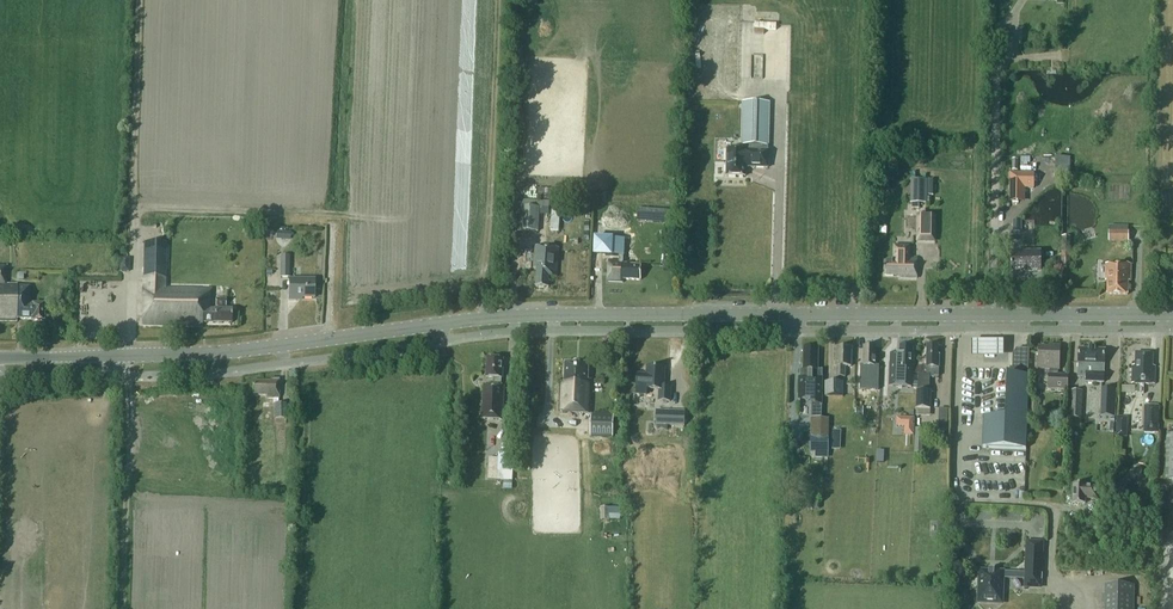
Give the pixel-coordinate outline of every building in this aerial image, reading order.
[(788,41),(769,41),(769,53),(788,53),(788,41)] [(768,168),(770,103),(743,102),(742,145),(746,145),(746,150),(727,149),(727,176),(746,176),(746,167),(768,168)] [(1056,177),(1070,177),(1070,158),(1055,158),(1056,177)] [(1019,202),(1024,197),(1024,188),(1034,188),(1034,173),(1010,173),(1010,202),(1019,202)] [(926,203),(926,180),(911,179),(911,203),(919,203),(926,203)] [(519,230),(538,232),(539,214),(548,215),(549,201),(522,199),(522,206),(521,206),(519,230)] [(918,215),(918,239),(934,239),(935,215),(918,215)] [(1022,232),(1022,220),(1013,220),(1013,232),(1022,232)] [(1109,227),(1109,241),(1128,241),(1127,226),(1109,227)] [(281,231),(280,239),(290,239),(291,231),(281,231)] [(1060,267),(1070,268),(1071,237),(1061,236),(1060,267)] [(885,275),(900,275),(900,278),(917,278),(917,259),(908,259),(909,249),(895,249),(895,262),(885,261),(885,275)] [(1041,271),(1040,253),(1012,254),(1012,270),(1030,269),(1030,271),(1041,271)] [(280,276),(289,276),(289,256),(281,255),(280,276)] [(536,287),(549,288),(549,276),(552,276),(553,270),(550,270),(545,270),(545,255),(537,255),(536,287)] [(119,271),(129,272),(130,258),(120,257),(119,271)] [(609,261),(608,282),(623,282),(623,279),(641,280),(641,266),(631,265),(631,262),(609,261)] [(1107,281),(1107,294),(1128,295),(1128,281),(1131,281),(1131,264),(1105,264),(1105,281),(1107,281)] [(17,322),(17,319),(32,320),(32,321),(44,321),(44,304),(32,304),(28,304),(29,287),(17,286),(17,285),(5,284),(6,266),(0,266),(0,322),(17,322)] [(165,278),(143,277),(143,289),(142,324),(202,326),(202,323),(231,323),(232,309),(211,309),(211,289),(165,287),(165,278)] [(314,298),(314,279),(289,279),(289,300),(296,300),(296,298),(314,298)] [(1003,340),(970,340),(970,356),(1003,356),(1003,340)] [(939,367),(939,355),(938,355),(938,346),(927,345),(926,376),(918,375),(918,391),(929,391),(930,378),(933,377),(939,377),(939,367)] [(864,346),(863,365),(860,365),(860,375),(860,383),(860,386),(864,386),(864,383),(871,383),(871,375),(870,375),(870,366),(876,366),(877,358),(875,358),(876,347),(864,346)] [(912,346),(901,346),(900,355),(896,354),(896,371),(895,386),(911,387),(913,356),(912,355),(912,346)] [(1059,370),(1060,348),(1059,348),(1059,346),(1049,346),(1049,348),(1039,347),(1038,369),(1050,369),(1049,374),(1048,389),(1067,390),(1068,375),(1058,375),(1058,370),(1059,370)] [(836,347),(836,377),(845,377),(845,366),(851,366),(852,347),(836,347)] [(818,357),(817,357),(817,348),(805,348),(805,361),(803,361),(803,370),(803,378),(800,378),(799,399),(812,399),(812,417),(822,418),(823,370),(818,369),(818,357)] [(1013,354),(1012,367),(1010,367),(1010,375),(1007,375),(1006,417),(984,416),(983,447),(1026,449),(1027,418),(1029,372),(1028,372),(1029,349),(1016,348),(1013,354)] [(1086,382),(1104,383),(1104,372),(1104,363),(1104,364),(1105,350),(1095,349),(1095,348),(1089,348),(1089,349),(1079,349),(1078,362),(1079,362),(1078,371),(1078,377),(1086,377),(1086,382)] [(1132,384),(1155,384),(1155,366),(1153,366),(1153,353),(1136,353),(1135,366),(1132,366),(1132,384)] [(502,378),(503,360),(488,359),(487,377),(494,378),(493,386),(484,385),(482,419),(502,420),(504,386),(501,386),(501,378),(502,378)] [(559,413),(587,414),(590,414),(591,410),(592,379),(588,379),(589,364),(565,363),(565,382),(561,382),(559,413)] [(647,367),(647,375),(638,374),(637,394),(647,394),(647,389),(660,390),(659,401),(670,401),(671,387),(664,387),(665,368),(647,367)] [(885,389),(895,389),(895,386),(896,371),(881,370),(880,395),(885,396),(885,389)] [(266,398),(273,398),(273,403),(275,403),(275,419),(286,419),(286,404),(278,403),(278,398),(279,398),(279,379),(270,379),(270,381),(253,381),(252,395),(266,395),(266,398)] [(825,396),(843,396),(843,382),(825,381),(825,396)] [(1102,388),(1101,416),(1115,417),(1116,389),(1102,388)] [(930,409),(931,391),(929,391),(918,391),(917,391),(916,408),(930,409)] [(1082,391),(1070,391),(1069,426),(1081,427),(1081,418),(1082,391)] [(1039,418),(1040,400),(1029,400),(1028,418),(1039,418)] [(1159,406),(1145,406),(1144,426),(1144,433),(1158,433),(1158,427),(1159,406)] [(656,410),(655,425),(684,426),(685,411),(656,410)] [(614,415),(591,414),(590,436),(613,437),(614,415)] [(914,427),(915,418),(898,417),(897,426),(914,427)] [(498,453),(497,470),(498,470),(497,480),(513,481),(513,470),(511,470),(511,454),(498,453)] [(1072,503),(1085,503),(1085,498),(1097,498),(1098,485),(1086,485),(1086,484),(1073,484),(1072,503)] [(601,520),(609,520),(609,508),(601,508),(601,520)] [(950,534),(951,522),(941,521),(941,533),(950,534)] [(1086,535),(1101,535),(1101,523),(1087,523),(1086,535)] [(1043,542),(1027,541),(1025,573),(980,570),(979,590),(978,602),(988,602),(993,602),(1002,603),(1003,585),(1003,578),(1003,576),(1007,576),(1007,578),(1016,578),(1016,576),(1029,577),(1029,586),(1041,587),(1043,542)] [(1105,608),(1134,608),(1134,585),(1105,584),(1105,608)]
